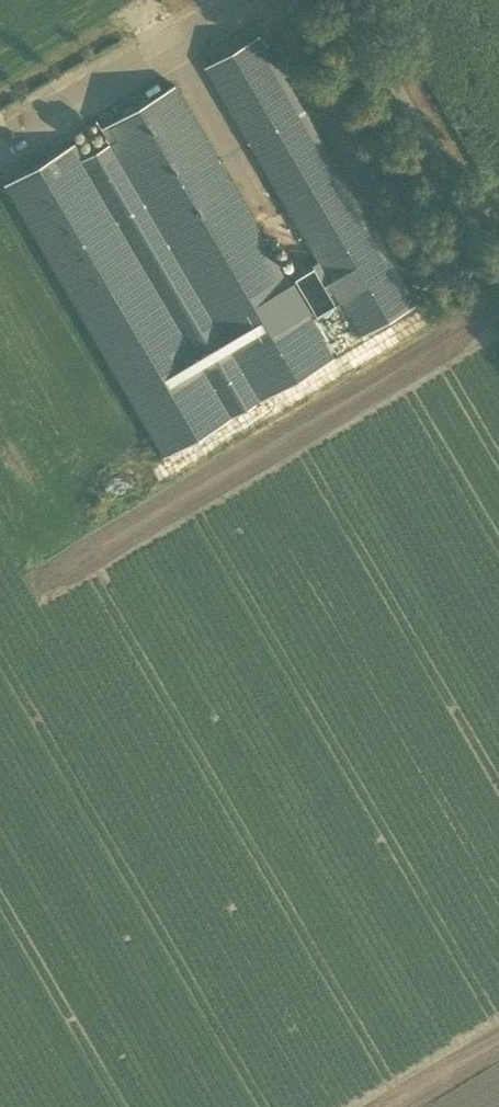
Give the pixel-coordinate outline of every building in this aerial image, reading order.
[(364,335),(416,304),(259,36),(207,66),(321,261),(289,279),(175,84),(106,124),(112,135),(81,153),(75,143),(6,183),(164,455),(233,414),(163,294),(193,276),(263,396),(332,353),(311,318),(343,300),(364,335)]
